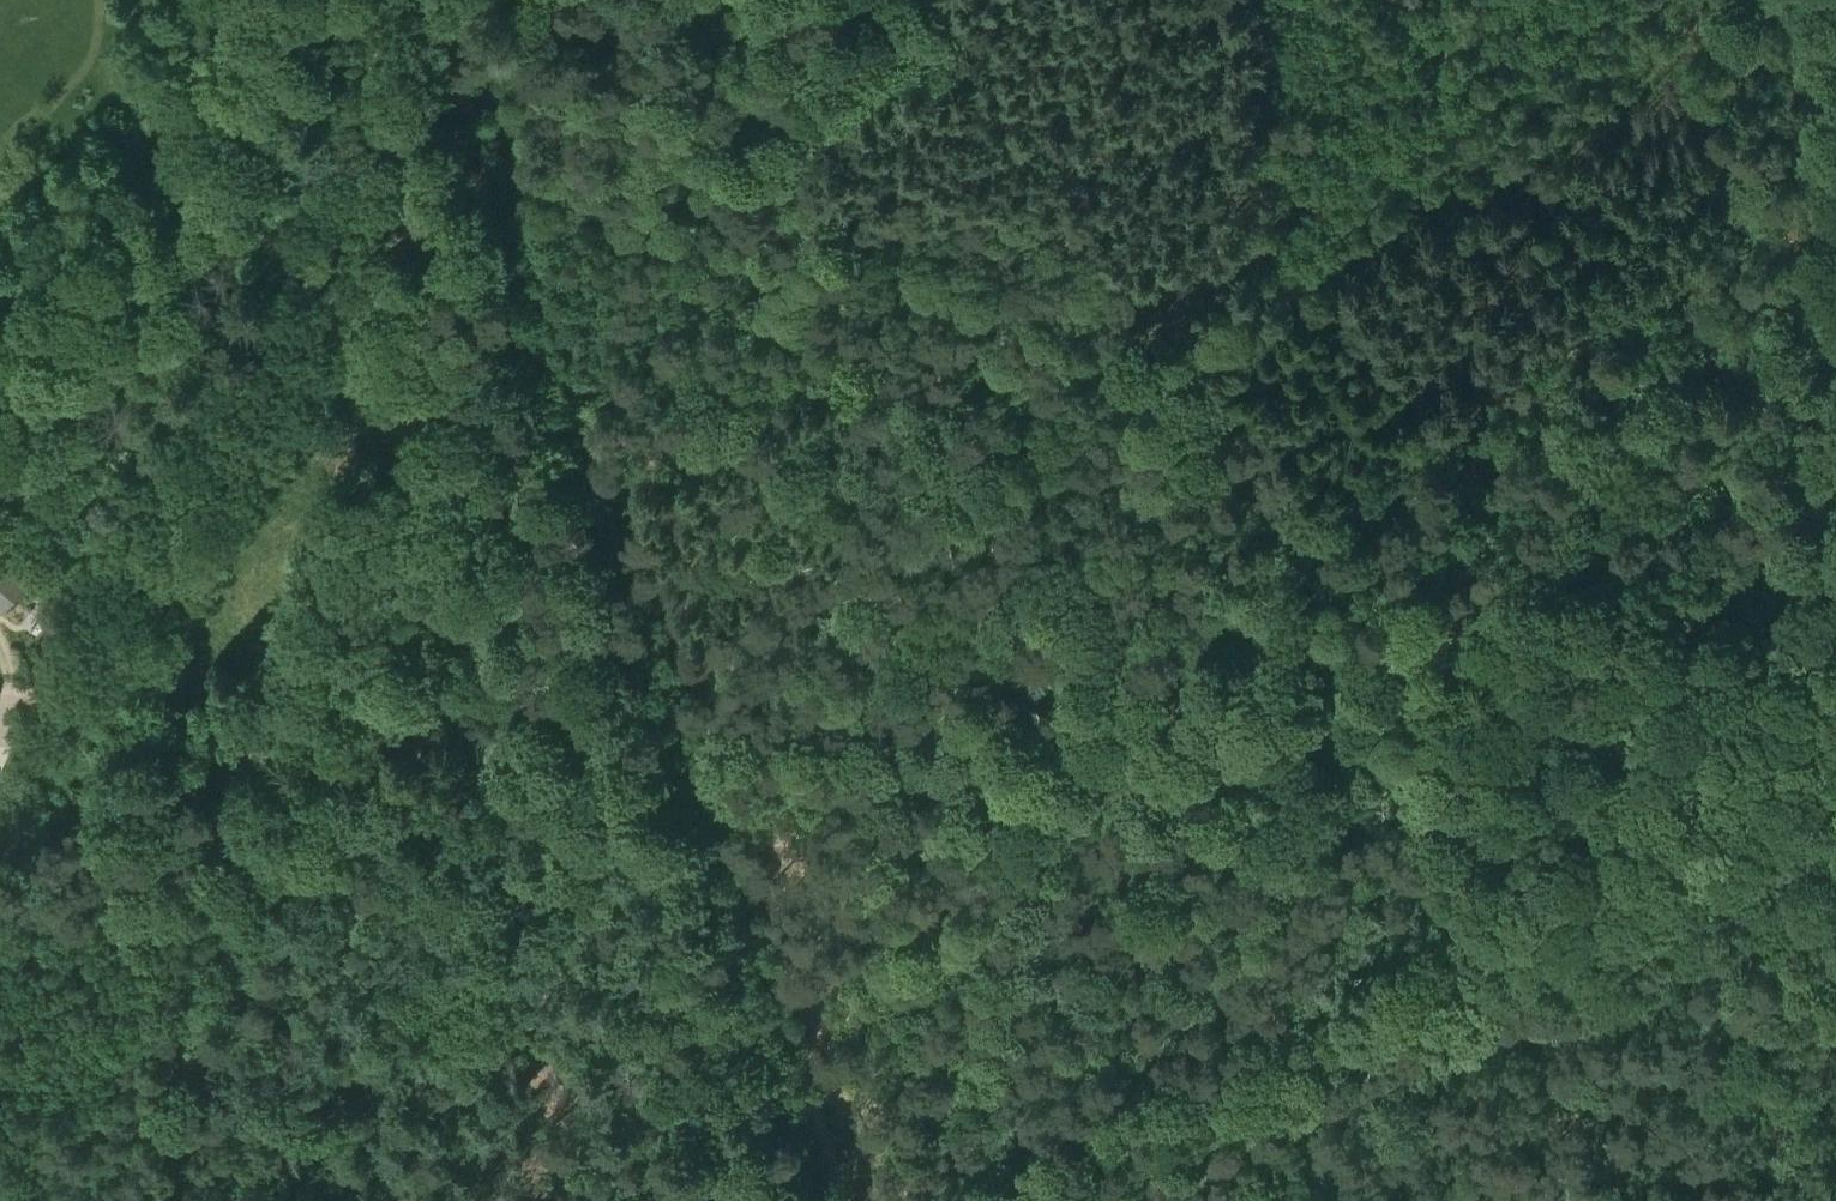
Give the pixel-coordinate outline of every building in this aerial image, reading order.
[(1,611),(23,585),(0,563),(0,610),(1,611)]
